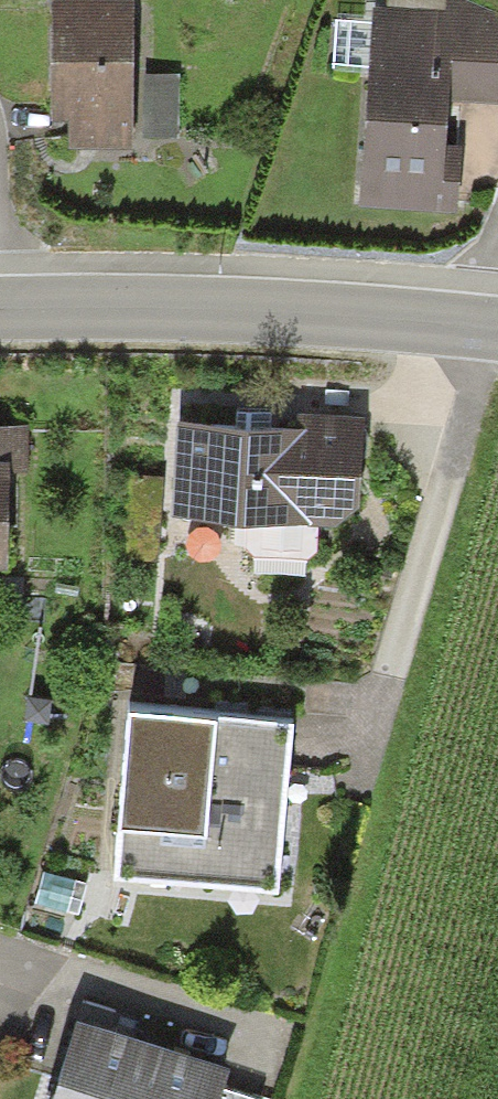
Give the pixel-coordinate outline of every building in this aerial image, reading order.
[(444,1),(445,17),(318,18),(314,55),(364,57),(356,194),(448,196),(446,90),(497,94),(497,8),(444,1)] [(130,10),(54,9),(51,168),(127,170),(127,154),(129,91),(130,10)] [(167,91),(129,91),(127,154),(166,155),(167,91)] [(0,438),(0,586),(4,586),(3,479),(24,479),(24,438),(0,438)] [(188,439),(185,542),(302,545),(303,512),(352,513),(354,443),(188,439)] [(292,717),(129,704),(117,870),(279,883),(292,717)] [(140,1044),(68,1021),(44,1098),(123,1098),(140,1044)] [(140,1044),(123,1098),(251,1098),(210,1086),(215,1067),(140,1044)]
